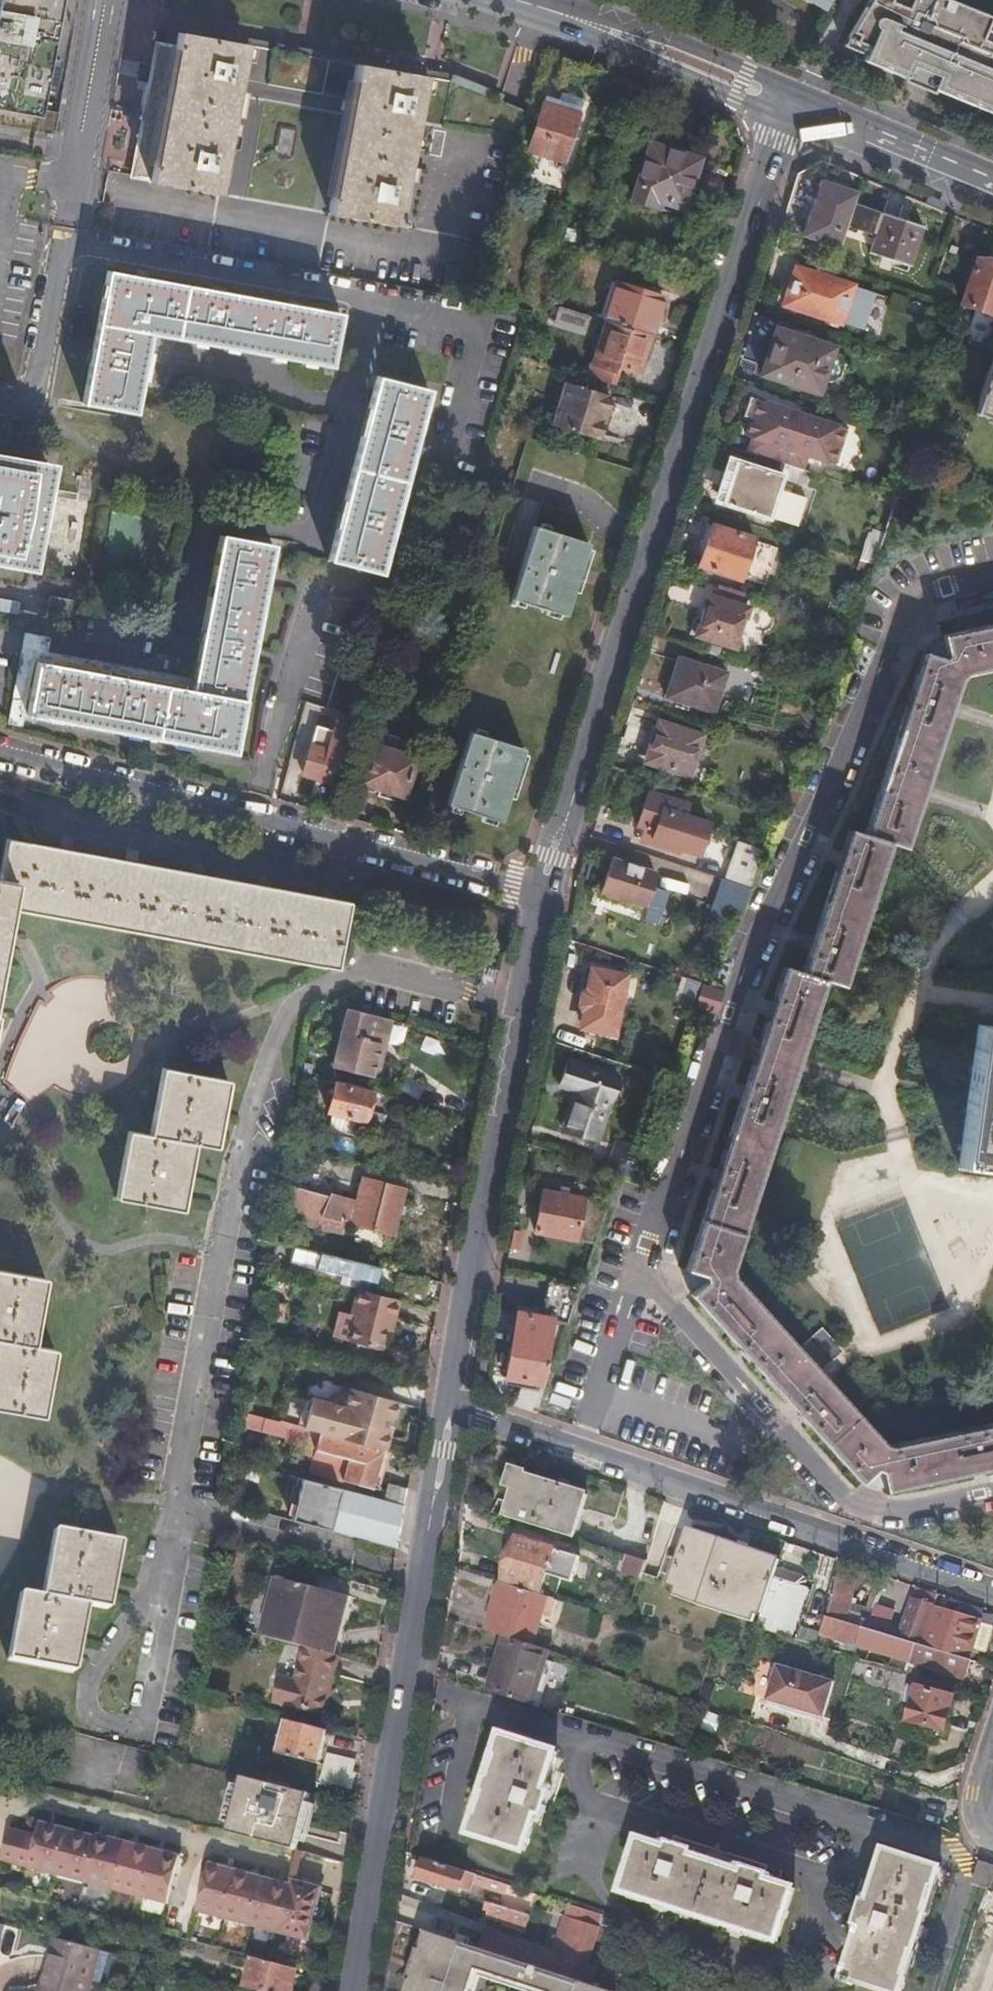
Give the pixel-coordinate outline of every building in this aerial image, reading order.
[(38,115),(36,131),(58,135),(61,113),(40,110),(59,0),(0,0),(0,109),(38,115)] [(986,32),(990,19),(940,0),(912,0),(911,2),(907,0),(872,0),(850,42),(869,51),(867,56),(908,72),(904,81),(934,94),(938,85),(992,107),(992,35),(986,32)] [(153,183),(220,195),(247,42),(180,30),(162,128),(153,183)] [(427,74),(358,62),(330,215),(400,227),(427,74)] [(545,96),(543,103),(530,150),(565,161),(579,113),(583,101),(583,99),(561,92),(560,94),(559,99),(545,96)] [(656,200),(683,209),(700,158),(649,142),(631,200),(653,207),(656,200)] [(854,203),(857,191),(820,179),(803,234),(840,246),(846,226),(854,203)] [(923,225),(854,203),(846,226),(875,235),(870,252),(910,265),(923,225)] [(976,256),(961,302),(992,312),(992,262),(976,256)] [(783,303),(840,321),(851,285),(794,267),(783,303)] [(84,403),(136,413),(152,331),(330,366),(340,314),(300,306),(301,303),(290,301),(289,305),(224,292),(224,289),(212,287),(211,291),(146,278),(147,275),(135,273),(135,276),(109,271),(94,350),(91,349),(88,361),(92,362),(84,403)] [(606,321),(650,335),(662,295),(618,281),(606,321)] [(958,305),(965,286),(962,286),(955,283),(949,303),(958,305)] [(567,309),(563,322),(586,329),(589,316),(567,309)] [(589,377),(609,384),(614,365),(638,372),(650,335),(606,321),(589,377)] [(761,372),(817,391),(831,347),(775,328),(761,372)] [(992,478),(992,356),(955,466),(992,478)] [(330,560),(381,574),(392,534),(395,535),(398,523),(394,522),(415,443),(419,444),(422,432),(418,431),(429,391),(378,377),(330,560)] [(552,424),(598,438),(610,397),(564,383),(552,424)] [(783,446),(778,461),(804,470),(809,455),(838,464),(850,429),(749,397),(743,415),(752,418),(746,434),(753,437),(783,446)] [(748,451),(748,452),(778,461),(783,446),(753,437),(748,451)] [(30,567),(49,464),(0,455),(0,562),(30,567)] [(721,501),(782,520),(791,492),(777,488),(781,475),(735,460),(721,501)] [(698,566),(739,579),(753,538),(711,525),(698,566)] [(511,600),(566,616),(589,543),(534,526),(511,600)] [(865,537),(858,558),(860,559),(874,563),(884,532),(875,528),(871,539),(865,537)] [(205,747),(234,752),(252,661),(255,662),(256,658),(257,651),(254,651),(266,585),(271,586),(273,575),(268,574),(274,545),(221,535),(191,692),(36,663),(26,714),(58,721),(58,724),(69,727),(70,722),(123,733),(123,736),(134,738),(135,735),(194,746),(193,750),(204,751),(205,747)] [(874,563),(860,559),(858,568),(871,572),(874,563)] [(696,635),(736,648),(749,608),(708,595),(696,635)] [(47,617),(66,622),(70,600),(51,597),(47,617)] [(884,1491),(992,1467),(992,1423),(886,1445),(817,1369),(839,1350),(820,1328),(798,1348),(731,1274),(730,1267),(824,978),(843,984),(890,842),(904,846),(958,678),(965,673),(992,667),(992,622),(942,633),(943,642),(929,654),(921,651),(863,833),(848,828),(801,971),(783,965),(685,1269),(698,1273),(701,1286),(692,1296),(860,1483),(866,1477),(883,1483),(884,1491)] [(665,696),(713,712),(726,672),(678,657),(665,696)] [(304,775),(336,785),(336,784),(356,720),(341,716),(330,752),(313,746),(304,775)] [(664,768),(689,775),(702,735),(658,721),(648,756),(666,762),(664,768)] [(448,805),(502,823),(524,749),(470,732),(448,805)] [(359,784),(405,797),(419,747),(377,735),(373,746),(370,745),(359,784)] [(653,831),(650,842),(673,849),(674,846),(698,854),(708,822),(684,815),(688,803),(648,790),(637,826),(644,828),(653,831)] [(641,839),(650,842),(653,831),(644,828),(641,839)] [(0,879),(0,907),(8,909),(338,969),(340,960),(321,956),(326,933),(344,936),(350,903),(7,840),(0,879)] [(751,887),(763,849),(739,841),(727,879),(751,887)] [(642,918),(663,925),(666,916),(658,914),(666,890),(652,885),(656,872),(612,858),(603,884),(611,887),(609,895),(645,906),(642,918)] [(727,879),(721,877),(714,901),(716,902),(725,906),(743,911),(751,887),(727,879)] [(725,906),(716,902),(702,944),(711,947),(725,906)] [(2,940),(8,909),(0,907),(0,953),(2,940)] [(340,960),(344,936),(326,933),(321,956),(340,960)] [(583,1011),(620,1017),(627,974),(591,968),(583,1011)] [(699,981),(687,978),(680,1002),(692,1006),(700,982),(699,981)] [(380,1081),(395,1022),(348,1010),(333,1069),(380,1081)] [(992,1168),(992,1026),(976,1024),(956,1163),(992,1168)] [(565,1130),(598,1141),(619,1077),(569,1060),(561,1087),(577,1093),(565,1130)] [(120,1198),(185,1210),(197,1143),(219,1147),(231,1080),(164,1068),(152,1134),(131,1131),(120,1198)] [(365,1123),(372,1094),(335,1085),(328,1113),(365,1123)] [(615,1141),(606,1171),(617,1175),(636,1181),(645,1152),(615,1141)] [(322,1218),(394,1236),(406,1190),(363,1179),(357,1204),(288,1187),(280,1220),(319,1231),(322,1218)] [(595,1244),(608,1205),(543,1192),(535,1233),(595,1244)] [(379,1285),(383,1270),(296,1247),(292,1263),(379,1285)] [(44,1416),(55,1351),(33,1346),(45,1279),(0,1271),(0,1409),(44,1416)] [(553,1313),(572,1317),(581,1286),(550,1278),(543,1311),(553,1313)] [(350,1340),(381,1347),(384,1332),(388,1316),(394,1318),(398,1300),(357,1290),(351,1316),(355,1316),(350,1340)] [(270,1318),(281,1321),(285,1305),(273,1302),(270,1318)] [(336,1336),(350,1340),(355,1316),(351,1316),(342,1313),(336,1336)] [(538,1391),(551,1322),(552,1320),(517,1313),(505,1378),(522,1380),(521,1388),(538,1391)] [(551,1322),(569,1326),(572,1317),(553,1313),(552,1320),(551,1322)] [(388,1316),(384,1332),(390,1333),(394,1318),(388,1316)] [(386,1450),(387,1450),(401,1400),(349,1386),(353,1368),(300,1354),(282,1423),(289,1425),(386,1450)] [(244,1427),(264,1432),(267,1419),(248,1414),(244,1427)] [(263,1435),(285,1441),(289,1425),(282,1423),(267,1419),(264,1432),(263,1435)] [(375,1487),(386,1450),(289,1425),(285,1441),(317,1449),(312,1471),(375,1487)] [(515,1506),(511,1521),(575,1540),(588,1497),(523,1477),(515,1506)] [(291,1521),(330,1531),(341,1490),(302,1480),(291,1521)] [(375,1499),(404,1506),(407,1488),(380,1480),(375,1499)] [(330,1531),(397,1548),(404,1506),(375,1499),(341,1490),(330,1531)] [(499,1517),(511,1521),(515,1506),(504,1503),(499,1517)] [(9,1659),(74,1672),(88,1606),(109,1610),(122,1544),(57,1531),(43,1597),(22,1593),(9,1659)] [(777,1569),(780,1560),(689,1531),(672,1584),(702,1594),(700,1601),(728,1610),(730,1604),(762,1614),(777,1569)] [(503,1582),(542,1594),(546,1578),(560,1582),(571,1585),(579,1560),(515,1541),(503,1582)] [(641,1580),(646,1562),(620,1554),(614,1572),(641,1580)] [(757,1628),(792,1638),(808,1589),(800,1587),(803,1578),(777,1569),(762,1614),(757,1628)] [(827,1617),(846,1623),(850,1608),(856,1582),(837,1576),(827,1617)] [(306,1649),(335,1657),(350,1596),(277,1578),(262,1638),(306,1649)] [(542,1594),(540,1597),(554,1601),(560,1582),(546,1578),(542,1594)] [(880,1599),(897,1606),(899,1582),(886,1578),(885,1578),(880,1599)] [(941,1589),(938,1588),(919,1583),(917,1597),(914,1603),(907,1622),(904,1628),(900,1640),(918,1645),(939,1652),(970,1662),(973,1650),(986,1654),(992,1633),(992,1627),(982,1624),(983,1621),(936,1606),(941,1589)] [(504,1637),(532,1646),(546,1600),(501,1587),(487,1632),(504,1637)] [(871,1631),(900,1640),(904,1628),(891,1622),(897,1606),(880,1599),(875,1616),(871,1631)] [(846,1623),(871,1631),(875,1616),(850,1608),(846,1623)] [(854,1646),(912,1663),(918,1645),(900,1640),(871,1631),(846,1623),(827,1617),(822,1633),(854,1646)] [(601,1628),(611,1631),(614,1622),(604,1619),(601,1628)] [(488,1691),(531,1704),(545,1650),(532,1646),(504,1637),(488,1691)] [(912,1663),(934,1669),(939,1652),(918,1645),(912,1663)] [(298,1679),(332,1688),(339,1658),(335,1657),(306,1649),(298,1679)] [(966,1678),(971,1662),(970,1662),(939,1652),(934,1669),(966,1678)] [(759,1706),(816,1725),(827,1689),(771,1671),(759,1706)] [(955,1697),(958,1687),(913,1674),(910,1685),(955,1697)] [(325,1716),(332,1688),(298,1679),(297,1684),(282,1680),(276,1704),(325,1716)] [(945,1732),(955,1697),(910,1685),(906,1698),(914,1701),(907,1721),(945,1732)] [(706,1711),(700,1728),(715,1734),(722,1716),(706,1711)] [(318,1766),(327,1732),(287,1721),(278,1755),(318,1766)] [(453,1844),(508,1861),(519,1823),(526,1826),(534,1801),(527,1799),(539,1762),(484,1744),(477,1765),(481,1766),(463,1825),(459,1824),(453,1844)] [(321,1782),(349,1790),(352,1775),(324,1768),(321,1782)] [(243,1777),(228,1834),(296,1851),(310,1794),(243,1777)] [(167,1905),(180,1857),(98,1836),(97,1838),(40,1823),(37,1837),(9,1830),(1,1861),(167,1905)] [(608,1902),(763,1951),(780,1898),(754,1889),(756,1882),(731,1874),(728,1881),(678,1865),(680,1858),(655,1851),(653,1858),(626,1849),(608,1902)] [(509,1886),(425,1859),(418,1880),(461,1894),(465,1883),(506,1896),(509,1886)] [(979,1862),(972,1884),(985,1888),(992,1891),(992,1890),(992,1866),(979,1862)] [(894,1989),(891,1988),(919,1900),(922,1901),(928,1881),(873,1864),(857,1914),(851,1913),(843,1938),(849,1940),(832,1990),(893,1990),(894,1989)] [(209,1865),(196,1913),(307,1942),(321,1889),(293,1882),(292,1887),(209,1865)] [(531,1916),(486,1902),(484,1910),(489,1912),(487,1916),(505,1922),(504,1925),(525,1932),(531,1916)] [(564,1974),(582,1980),(598,1928),(579,1922),(575,1934),(570,1932),(564,1951),(571,1952),(564,1974)] [(428,1932),(410,1990),(472,1990),(478,1970),(543,1990),(610,1990),(593,1986),(428,1932)] [(45,1990),(89,1990),(98,1950),(68,1942),(68,1944),(57,1941),(54,1956),(48,1955),(41,1986),(46,1987),(45,1990)] [(255,1960),(247,1990),(252,1990),(294,1990),(299,1971),(255,1960)]
